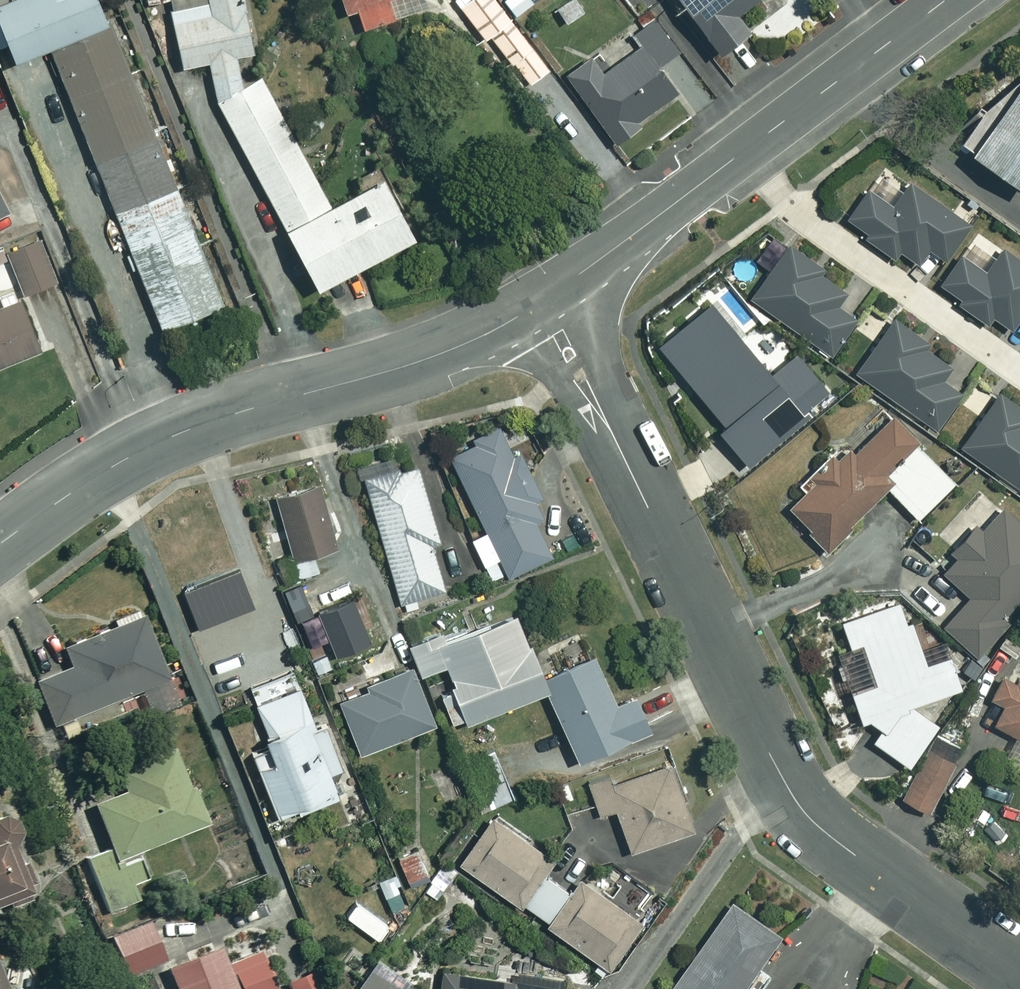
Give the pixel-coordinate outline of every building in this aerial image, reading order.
[(115,20),(107,0),(6,0),(0,3),(0,4),(21,58),(53,45),(115,20)] [(246,84),(240,54),(258,50),(248,0),(173,0),(187,66),(212,60),(220,98),(246,84)] [(351,12),(361,8),(367,25),(423,5),(421,0),(347,0),(351,12)] [(497,0),(474,0),(464,6),(483,36),(509,19),(497,0)] [(724,50),(754,28),(742,12),(758,0),(686,0),(724,50)] [(679,51),(655,18),(634,34),(642,44),(605,71),(594,55),(570,73),(618,140),(681,95),(660,65),(679,51)] [(115,20),(53,45),(118,209),(180,184),(115,20)] [(511,26),(494,44),(534,82),(551,65),(511,26)] [(246,84),(220,98),(323,287),(422,233),(389,174),(335,204),(264,74),(246,84)] [(1012,74),(963,139),(1019,181),(1019,80),(1012,74)] [(16,208),(0,176),(0,217),(16,208)] [(871,187),(851,215),(872,230),(868,235),(897,256),(903,249),(920,261),(930,246),(946,258),(971,224),(912,181),(895,204),(871,187)] [(180,184),(118,209),(166,328),(228,303),(180,184)] [(46,242),(10,255),(24,290),(59,276),(46,242)] [(848,288),(791,244),(752,295),(831,355),(858,320),(836,303),(848,288)] [(943,283),(965,299),(963,303),(989,322),(995,314),(1012,326),(1019,315),(1019,257),(1005,247),(988,270),(964,253),(943,283)] [(25,299),(0,309),(0,367),(45,349),(25,299)] [(774,374),(714,301),(662,344),(727,424),(722,429),(749,462),(831,394),(798,354),(774,374)] [(953,363),(897,319),(858,370),(935,431),(963,395),(942,378),(953,363)] [(1006,387),(964,445),(1019,486),(1019,397),(1006,387)] [(853,455),(840,443),(800,482),(807,489),(791,505),(829,543),(889,485),(920,517),(958,480),(894,415),(853,455)] [(540,500),(545,497),(523,451),(518,453),(504,423),(451,448),(490,532),(474,539),(486,564),(502,557),(510,575),(554,555),(537,519),(547,514),(540,500)] [(365,467),(405,611),(422,607),(420,597),(446,590),(432,539),(440,537),(420,467),(400,473),(396,458),(365,467)] [(322,482),(275,496),(293,561),(286,563),(290,579),(322,570),(318,556),(341,550),(322,482)] [(1003,505),(983,529),(977,524),(954,552),(958,556),(945,571),(972,594),(946,625),(981,655),(1019,609),(1019,520),(1003,505)] [(854,690),(865,721),(873,719),(885,727),(876,739),(912,764),(941,723),(915,704),(964,684),(952,655),(930,664),(903,597),(844,621),(856,649),(863,645),(877,680),(854,690)] [(372,639),(354,598),(320,613),(338,654),(372,639)] [(547,673),(523,609),(493,620),(486,601),(463,609),(471,629),(451,636),(448,628),(434,633),(426,611),(404,619),(425,674),(451,664),(459,687),(445,693),(457,725),(553,688),(547,673)] [(171,682),(143,608),(113,620),(117,629),(66,649),(73,668),(38,682),(54,723),(143,689),(153,714),(187,701),(179,679),(171,682)] [(547,673),(553,688),(581,759),(654,731),(640,695),(618,704),(598,653),(547,673)] [(437,723),(414,662),(369,679),(373,689),(344,700),(363,751),(437,723)] [(1009,670),(995,696),(1008,704),(998,722),(1019,734),(1019,676),(1009,670)] [(311,716),(297,683),(253,700),(266,733),(262,734),(272,759),(257,765),(276,815),(296,807),(298,811),(336,796),(327,771),(341,766),(324,723),(316,727),(311,716)] [(1010,754),(1019,759),(1019,736),(1010,754)] [(88,858),(111,912),(141,900),(135,885),(219,850),(176,745),(119,768),(129,791),(96,804),(114,847),(88,858)] [(514,797),(495,748),(462,761),(481,809),(514,797)] [(960,764),(932,748),(905,796),(933,812),(960,764)] [(696,828),(672,760),(636,772),(632,762),(589,777),(601,814),(619,807),(633,850),(696,828)] [(38,894),(16,840),(23,837),(12,808),(0,812),(0,908),(38,894)] [(558,859),(494,815),(462,862),(615,965),(646,918),(581,875),(571,890),(548,874),(558,859)] [(731,899),(667,988),(743,988),(781,934),(731,899)] [(169,968),(151,921),(113,936),(132,983),(169,968)] [(222,947),(215,950),(212,941),(186,951),(189,960),(170,967),(178,988),(239,988),(222,947)] [(0,959),(0,988),(12,988),(0,959)] [(446,966),(443,988),(565,988),(567,980),(521,973),(520,978),(446,966)] [(290,985),(292,988),(328,988),(321,972),(290,985)] [(371,974),(360,988),(392,988),(371,974)]
